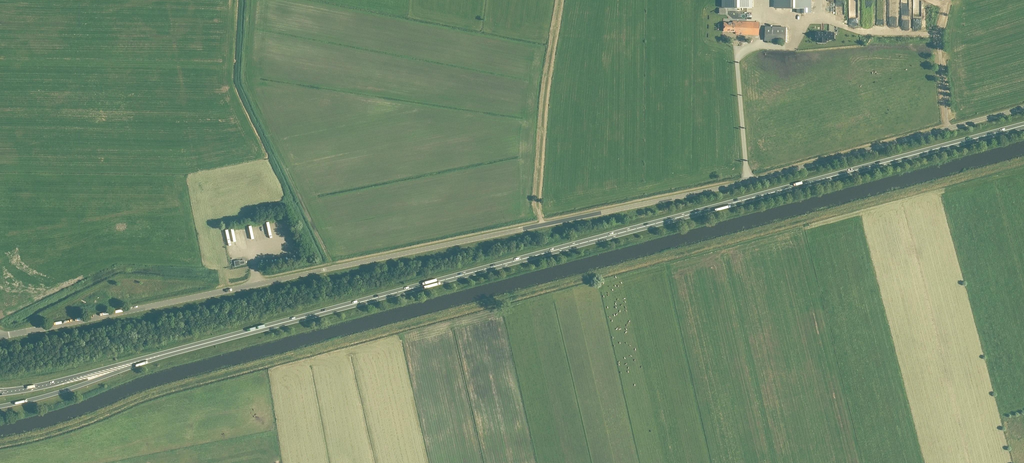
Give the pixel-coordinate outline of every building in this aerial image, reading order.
[(775,8),(796,8),(796,13),(811,13),(811,8),(810,8),(810,0),(775,0),(775,8)] [(730,13),(730,21),(752,21),(752,13),(730,13)] [(758,35),(759,22),(732,21),(732,23),(723,22),(723,31),(735,32),(735,34),(758,35)] [(785,41),(785,27),(765,27),(765,41),(785,41)] [(829,32),(815,32),(815,40),(818,40),(818,43),(825,43),(825,40),(829,40),(829,39),(830,39),(830,40),(834,40),(834,33),(829,33),(829,32)]
